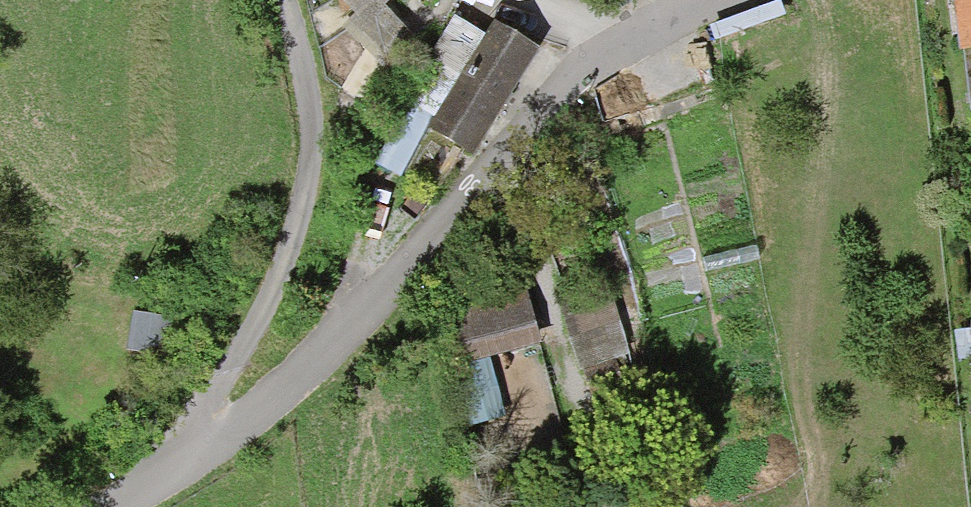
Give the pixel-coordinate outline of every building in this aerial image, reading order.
[(381,58),(409,43),(387,0),(351,0),(381,58)] [(970,102),(970,0),(959,0),(970,102)] [(508,99),(537,48),(499,26),(434,138),(472,160),(508,99)] [(422,99),(444,113),(486,47),(464,33),(422,99)] [(463,371),(543,347),(527,293),(447,317),(463,371)] [(640,363),(625,294),(577,305),(592,373),(640,363)]
